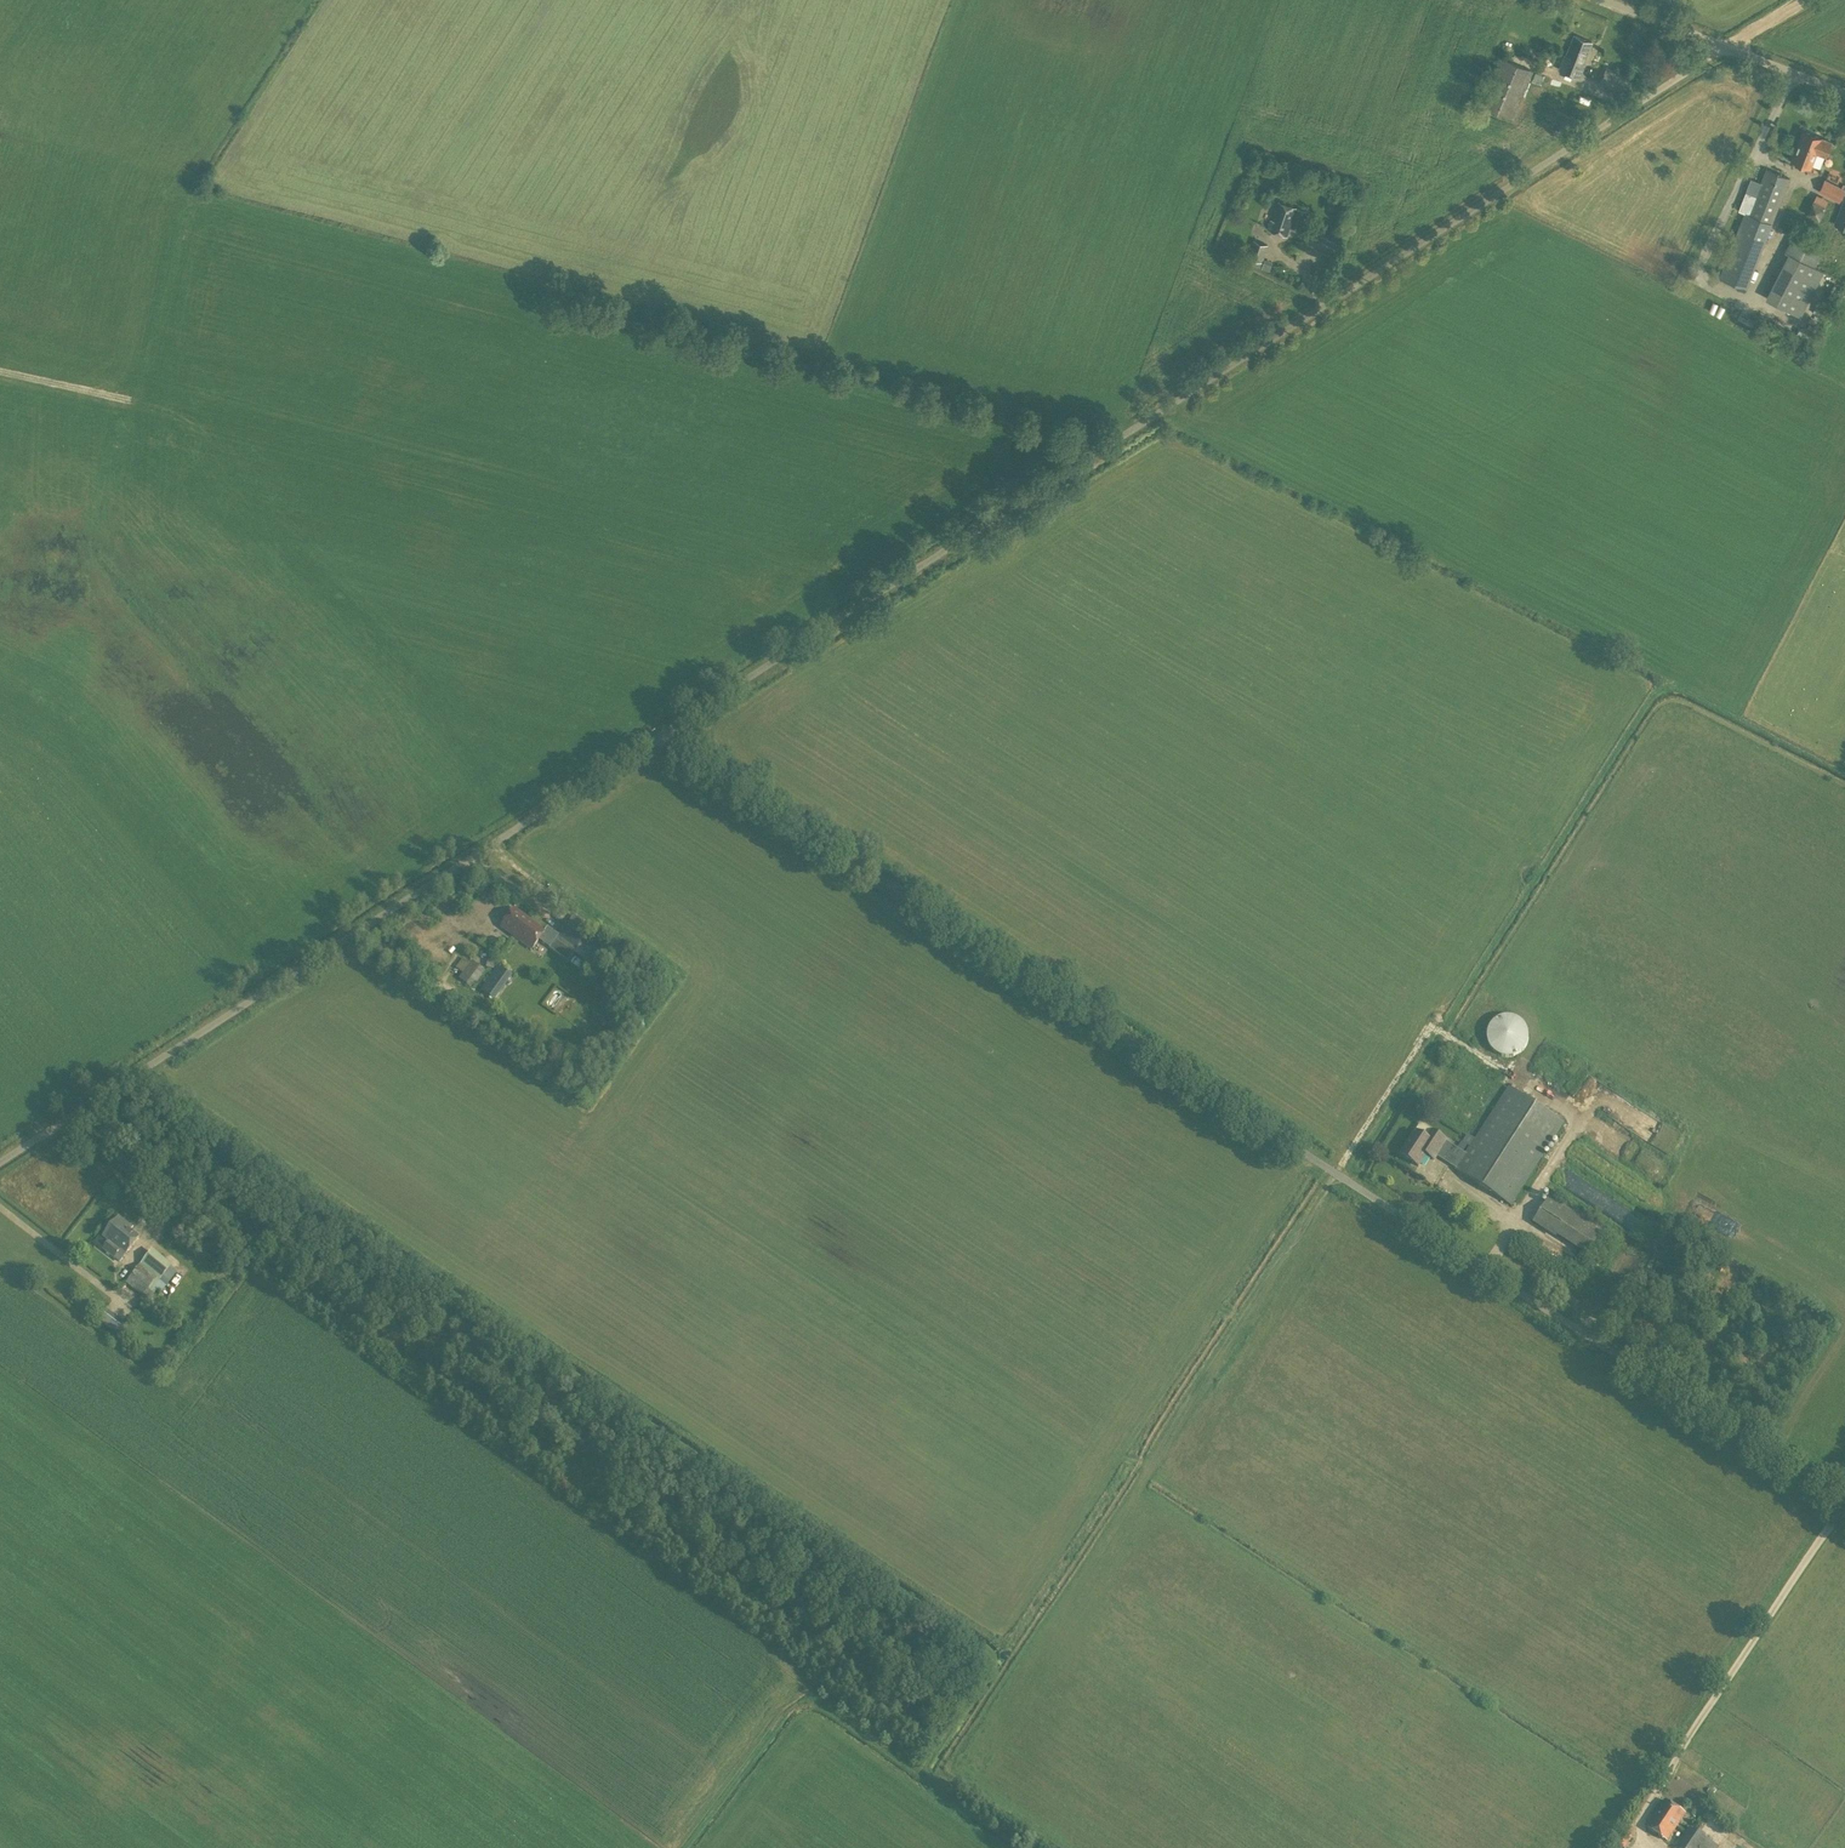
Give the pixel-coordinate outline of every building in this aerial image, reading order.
[(1593,42),(1574,34),(1565,55),(1564,54),(1558,70),(1580,78),(1586,64),(1585,63),(1593,42)] [(1513,119),(1534,71),(1501,58),(1481,105),(1513,119)] [(1626,90),(1631,78),(1607,69),(1602,81),(1626,90)] [(1540,84),(1544,75),(1535,72),(1532,80),(1540,84)] [(1827,156),(1833,140),(1804,129),(1792,160),(1811,168),(1817,153),(1827,156)] [(1747,288),(1790,178),(1766,169),(1756,195),(1745,191),(1738,210),(1745,213),(1720,277),(1747,288)] [(1844,191),(1844,189),(1824,179),(1818,191),(1839,202),(1844,191)] [(1844,198),(1834,224),(1844,228),(1844,198)] [(1301,229),(1308,210),(1280,201),(1274,219),(1273,218),(1270,229),(1289,235),(1292,226),(1301,229)] [(1814,267),(1822,251),(1792,236),(1784,252),(1814,267)] [(1270,271),(1273,262),(1264,259),(1268,244),(1253,240),(1248,258),(1263,262),(1261,269),(1270,271)] [(1785,307),(1790,296),(1773,288),(1767,298),(1785,307)] [(1741,313),(1739,320),(1753,325),(1756,319),(1741,313)] [(514,907),(500,927),(532,950),(539,940),(545,944),(553,932),(547,927),(545,930),(514,907)] [(572,917),(555,939),(573,953),(574,952),(585,961),(596,946),(585,937),(586,937),(583,934),(587,928),(572,917)] [(496,959),(488,957),(486,968),(494,969),(496,959)] [(482,975),(485,971),(484,970),(472,961),(470,963),(462,973),(462,974),(474,983),(475,984),(482,975)] [(497,966),(485,982),(500,993),(512,976),(497,966)] [(1529,1054),(1529,1017),(1494,1017),(1494,1054),(1529,1054)] [(611,1032),(604,1040),(608,1044),(615,1036),(611,1032)] [(1512,1205),(1564,1123),(1510,1088),(1477,1141),(1468,1135),(1463,1142),(1472,1148),(1468,1155),(1447,1142),(1448,1140),(1434,1131),(1429,1139),(1414,1162),(1420,1166),(1427,1155),(1435,1160),(1438,1156),(1458,1169),(1458,1170),(1512,1205)] [(1605,1130),(1602,1137),(1615,1143),(1618,1137),(1605,1130)] [(1414,1162),(1429,1139),(1417,1131),(1402,1155),(1414,1162)] [(1589,1255),(1605,1229),(1553,1195),(1536,1221),(1589,1255)] [(117,1236),(132,1248),(140,1237),(133,1231),(134,1228),(120,1217),(111,1228),(119,1233),(117,1236)] [(109,1241),(102,1249),(119,1262),(126,1254),(127,1255),(132,1248),(117,1236),(119,1233),(111,1228),(104,1237),(109,1241)] [(171,1266),(152,1250),(125,1282),(142,1296),(157,1278),(160,1280),(171,1266)] [(407,1338),(413,1327),(398,1319),(392,1329),(407,1338)] [(1669,1841),(1687,1813),(1667,1800),(1649,1828),(1669,1841)] [(1635,1833),(1627,1827),(1616,1843),(1624,1847),(1625,1847),(1635,1833)] [(1721,1846),(1693,1827),(1679,1847),(1680,1847),(1720,1847),(1721,1846)]
